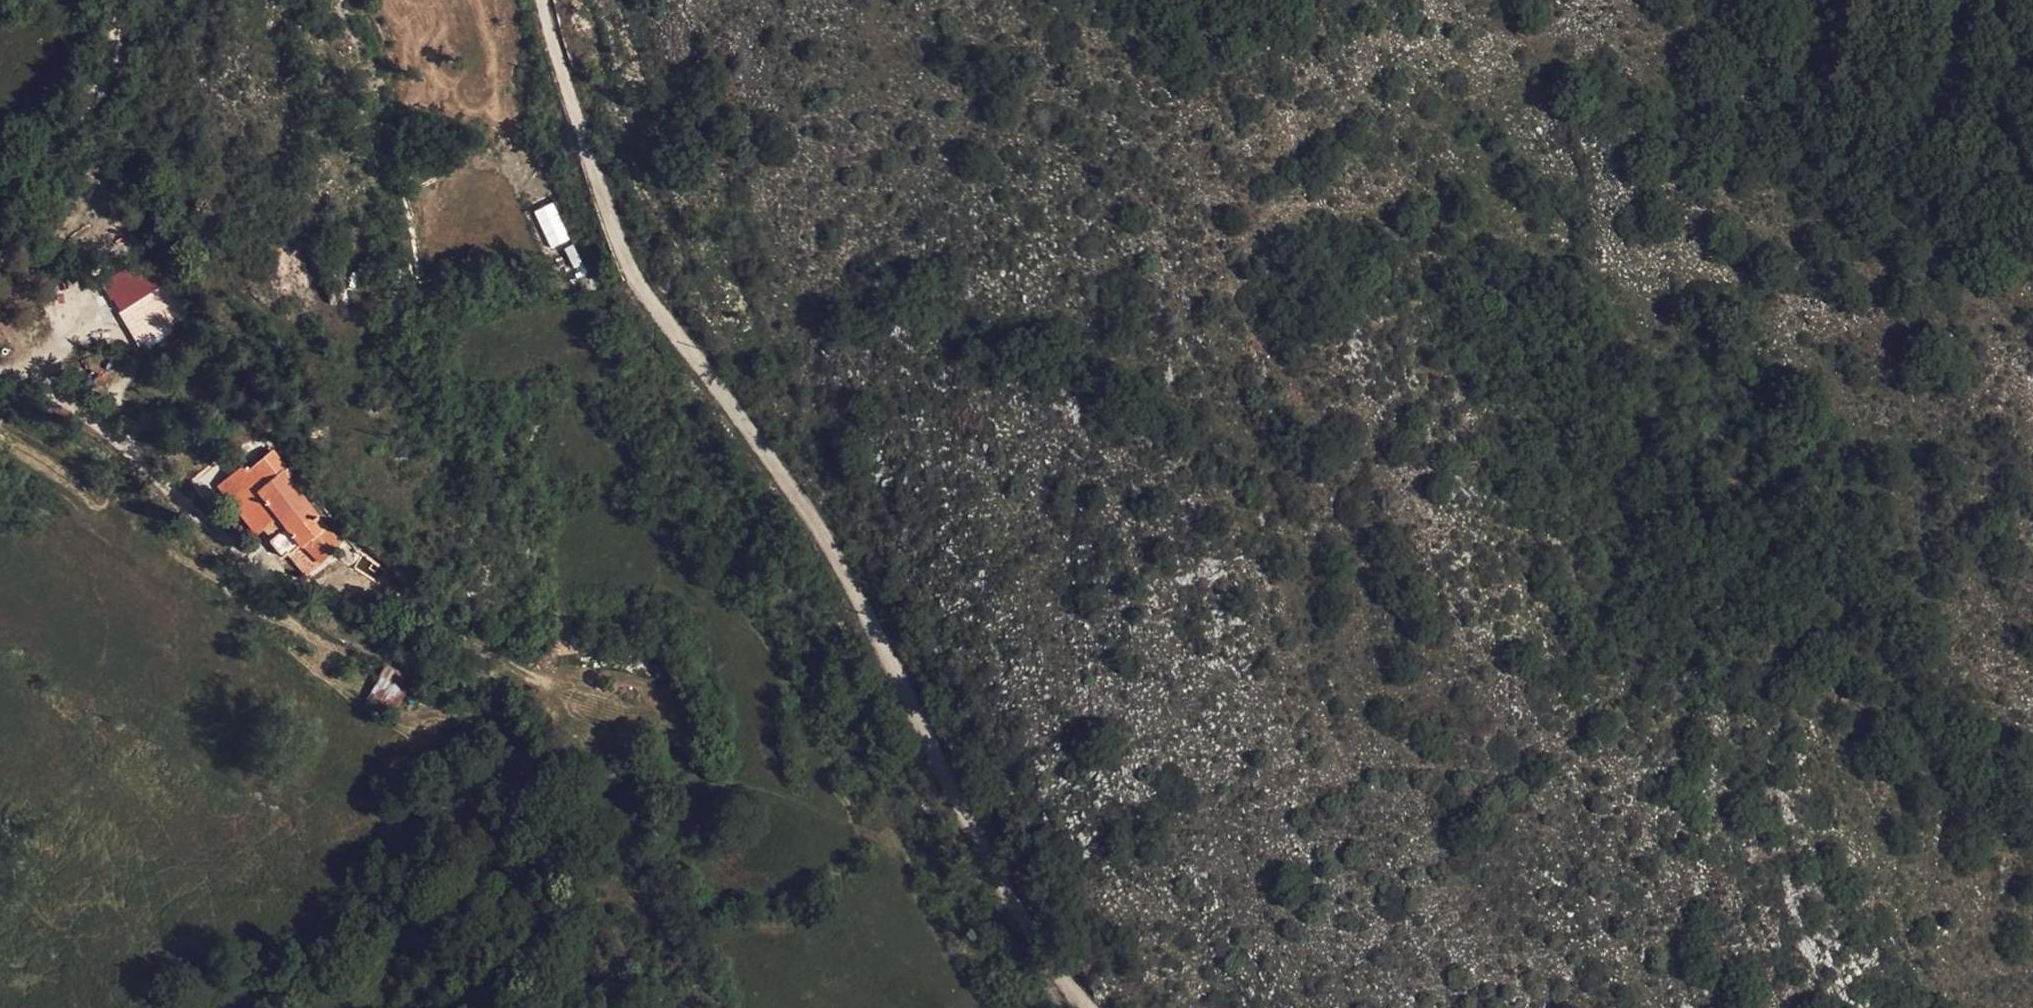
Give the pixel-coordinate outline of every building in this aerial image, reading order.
[(554,202),(533,210),(548,248),(569,240),(554,202)] [(190,330),(175,306),(128,337),(145,359),(190,330)] [(204,480),(246,529),(270,508),(247,481),(271,461),(276,457),(261,440),(236,461),(232,456),(204,480)] [(317,517),(271,461),(247,481),(270,508),(292,536),(278,547),(297,571),(336,539),(317,517)] [(394,708),(409,676),(384,664),(369,696),(394,708)]
